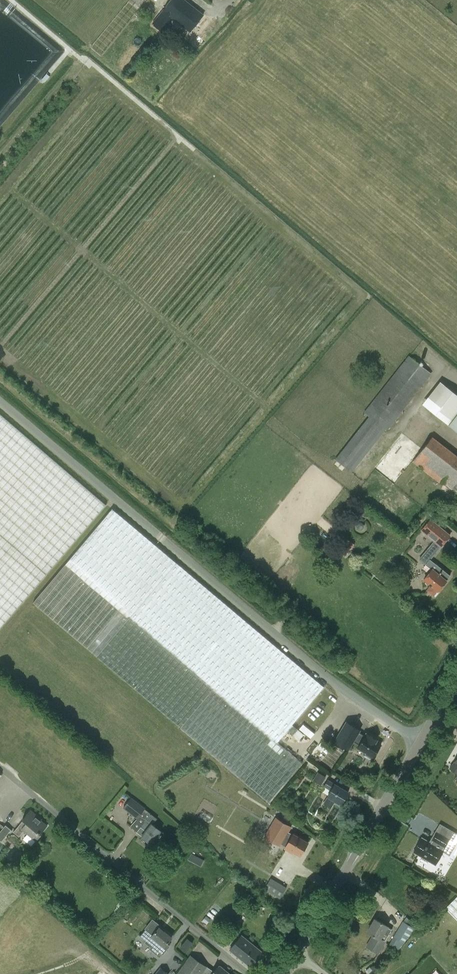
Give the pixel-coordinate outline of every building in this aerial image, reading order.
[(152,24),(161,31),(171,18),(189,32),(202,15),(183,0),(171,0),(152,24)] [(2,8),(8,12),(11,9),(11,2),(0,2),(0,8),(2,8)] [(402,351),(391,365),(358,409),(363,412),(329,455),(345,468),(375,429),(372,427),(376,422),(379,425),(423,368),(402,351)] [(440,381),(422,404),(448,425),(456,432),(456,395),(440,381)] [(106,507),(0,415),(0,634),(106,507)] [(412,461),(440,484),(442,482),(452,490),(456,483),(456,456),(432,436),(418,453),(412,461)] [(394,484),(412,461),(418,453),(400,438),(375,469),(394,484)] [(97,657),(203,748),(268,802),(302,762),(277,742),(324,687),(112,508),(33,602),(97,656),(97,657)] [(441,546),(450,536),(430,519),(421,529),(435,541),(419,559),(432,570),(424,580),(432,586),(429,590),(434,595),(437,591),(438,592),(447,581),(446,581),(450,576),(437,564),(436,565),(429,560),(441,546)] [(154,719),(142,741),(149,744),(161,723),(154,719)] [(346,722),(335,741),(334,743),(347,751),(354,740),(359,744),(357,749),(373,758),(381,745),(376,742),(377,740),(366,734),(365,736),(359,732),(360,731),(346,722)] [(331,808),(335,801),(341,805),(349,792),(335,784),(335,785),(328,781),(325,786),(332,790),(328,796),(328,797),(324,804),(331,808)] [(141,836),(151,844),(161,831),(152,824),(157,819),(130,798),(123,807),(138,818),(130,826),(136,831),(136,832),(141,836)] [(23,819),(13,831),(19,836),(24,830),(36,840),(41,834),(40,833),(47,826),(40,820),(41,819),(30,809),(22,818),(23,819)] [(276,818),(265,836),(279,845),(280,843),(285,846),(284,848),(292,854),(294,852),(300,856),(308,843),(294,834),(291,838),(286,835),(291,827),(276,818)] [(5,825),(0,831),(0,840),(2,841),(11,829),(5,825)] [(442,851),(448,840),(437,833),(430,844),(422,839),(414,852),(435,865),(443,851),(442,851)] [(287,887),(271,878),(264,889),(280,898),(287,887)] [(445,908),(456,921),(456,896),(445,908)] [(166,944),(171,937),(159,927),(160,926),(152,919),(145,928),(146,929),(141,936),(146,940),(145,942),(151,947),(150,948),(156,954),(159,951),(163,954),(169,946),(166,944)] [(379,954),(389,936),(393,930),(374,919),(367,931),(373,935),(366,946),(379,954)] [(398,949),(404,943),(407,938),(408,938),(414,928),(412,927),(403,922),(397,932),(394,937),(389,944),(398,949)] [(241,935),(230,950),(250,966),(262,952),(241,935)] [(187,939),(180,947),(185,952),(192,944),(187,939)] [(218,965),(212,972),(190,956),(177,973),(230,973),(218,965)]
